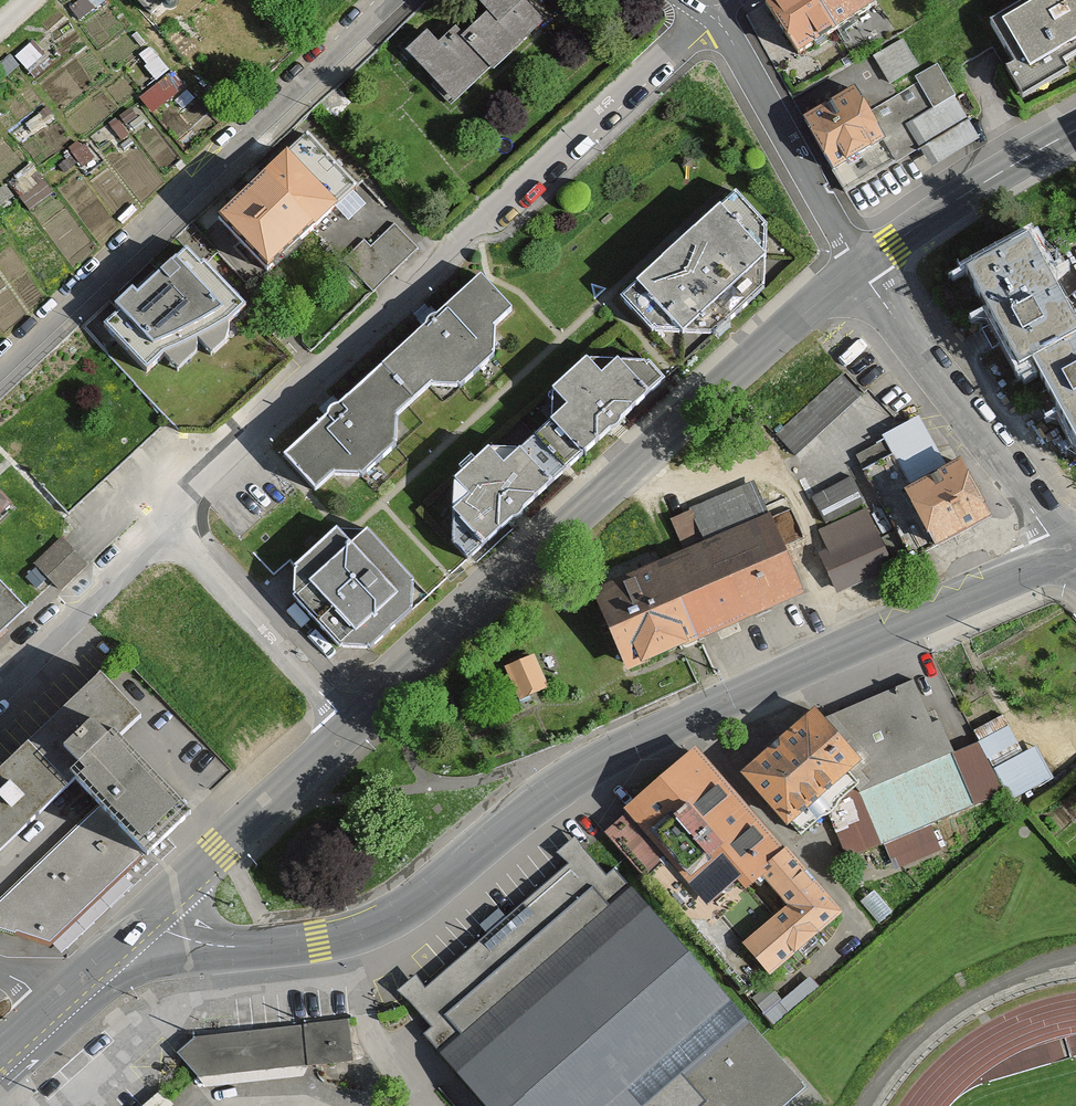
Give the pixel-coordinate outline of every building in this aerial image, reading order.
[(162,12),(176,0),(151,0),(162,12)] [(524,0),(477,0),(480,4),(438,45),(425,31),(403,53),(454,106),(543,19),(524,0)] [(821,0),(771,0),(765,3),(810,73),(851,47),(821,0)] [(874,0),(821,0),(851,47),(887,22),(874,0)] [(992,28),(1017,70),(1007,76),(1024,103),(1068,77),(1062,68),(1075,60),(1075,0),(1037,0),(1041,7),(1034,12),(1030,6),(992,28)] [(903,40),(874,57),(891,85),(919,68),(903,40)] [(938,66),(916,78),(919,85),(934,110),(953,100),(956,98),(943,75),(938,66)] [(919,85),(867,114),(894,163),(920,148),(908,127),(935,112),(934,110),(919,85)] [(867,114),(855,94),(804,122),(844,191),(894,163),(867,114)] [(977,143),(953,100),(934,110),(935,112),(908,127),(920,148),(931,169),(977,143)] [(359,215),(313,162),(238,228),(284,281),(359,215)] [(735,195),(622,307),(649,337),(714,337),(763,290),(766,230),(735,195)] [(1075,343),(1075,319),(1031,239),(968,274),(1023,373),(1035,366),(1075,343)] [(256,314),(192,257),(117,334),(161,379),(256,314)] [(492,327),(510,310),(479,274),(383,366),(414,399),(427,385),(459,386),(492,356),(492,327)] [(1035,366),(1075,441),(1075,343),(1035,366)] [(556,422),(538,441),(566,476),(615,432),(658,393),(626,359),(611,375),(580,373),(557,393),(556,422)] [(387,423),(414,399),(383,366),(288,454),(317,485),(332,471),(364,473),(386,452),(387,423)] [(923,424),(857,458),(910,561),(934,549),(903,490),(946,467),(923,424)] [(457,511),(439,528),(470,564),(517,522),(566,476),(538,441),(523,454),(491,453),(458,482),(457,511)] [(992,520),(961,460),(946,467),(903,490),(934,549),(992,520)] [(16,513),(0,495),(0,527),(16,513)] [(891,564),(867,510),(819,531),(828,551),(818,555),(834,590),(891,564)] [(774,527),(667,574),(698,645),(805,598),(774,527)] [(353,663),(423,599),(371,540),(362,550),(346,534),(305,571),(305,606),(353,663)] [(83,566),(61,542),(36,565),(58,588),(83,566)] [(698,645),(667,574),(596,605),(627,676),(698,645)] [(0,576),(0,639),(31,610),(0,576)] [(547,691),(533,657),(506,669),(519,702),(547,691)] [(957,732),(919,674),(840,709),(884,764),(957,732)] [(0,767),(0,849),(81,770),(85,766),(69,745),(92,723),(105,734),(114,727),(135,748),(136,716),(96,676),(0,767)] [(874,773),(822,713),(752,773),(803,833),(874,773)] [(69,745),(85,766),(81,770),(108,797),(151,840),(188,805),(135,748),(114,727),(105,734),(92,723),(69,745)] [(1006,797),(973,736),(926,758),(955,815),(1006,797)] [(794,853),(705,745),(624,808),(721,920),(794,853)] [(108,797),(0,902),(0,924),(52,941),(151,840),(108,797)] [(404,993),(434,1028),(425,1036),(486,1105),(658,1105),(673,1093),(752,1025),(623,875),(615,882),(579,840),(561,855),(573,869),(432,989),(422,977),(404,993)] [(868,923),(811,858),(783,884),(817,922),(756,976),(780,1000),(868,923)] [(351,1022),(302,1028),(307,1069),(355,1064),(351,1022)] [(752,1025),(673,1093),(685,1105),(788,1105),(807,1090),(752,1025)] [(176,1057),(197,1080),(307,1069),(302,1028),(199,1038),(176,1057)] [(163,1093),(149,1105),(175,1105),(163,1093)]
